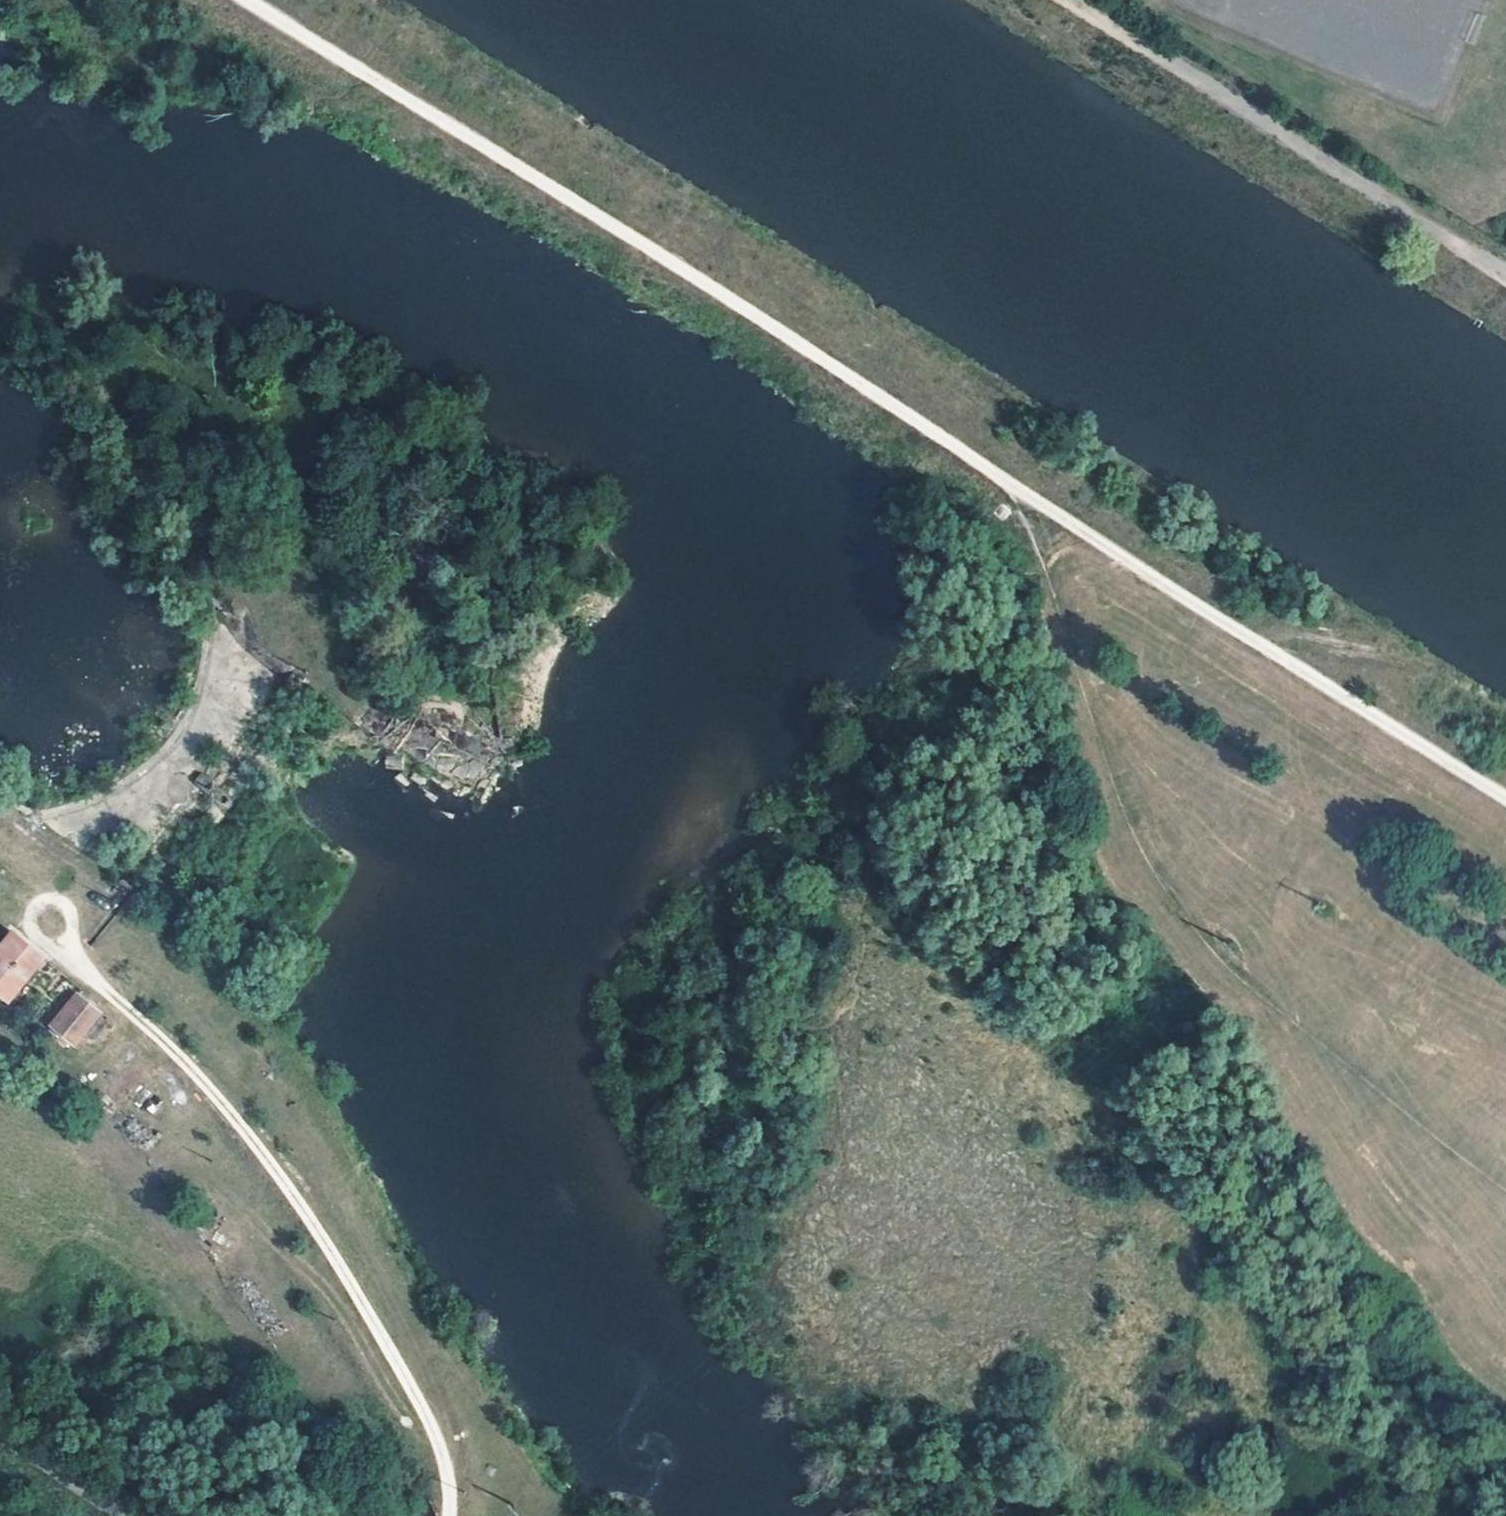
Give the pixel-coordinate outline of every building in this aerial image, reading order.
[(0,942),(0,992),(8,998),(45,954),(12,929),(0,942)] [(76,989),(49,1023),(75,1044),(102,1010),(76,989)]
